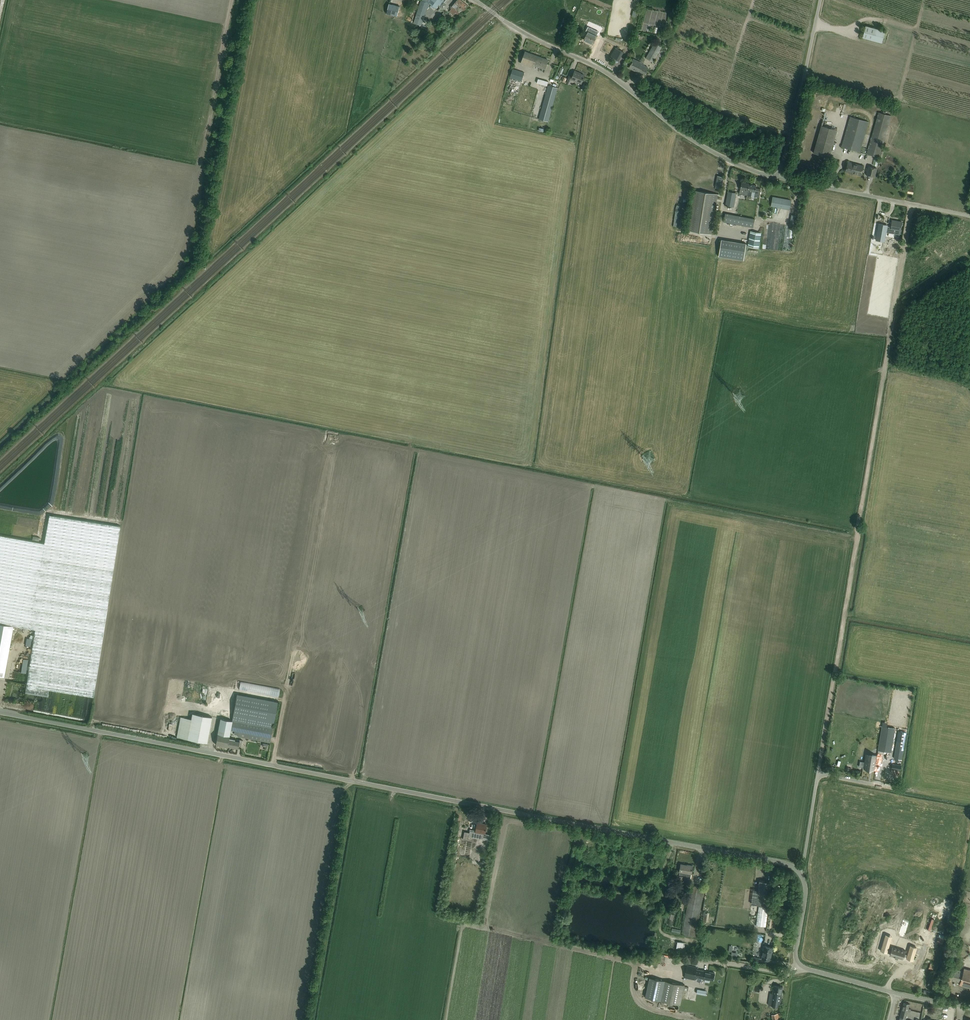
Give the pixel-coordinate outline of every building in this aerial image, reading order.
[(455,2),(452,6),(451,8),(452,8),(450,11),(454,14),(456,12),(458,13),(459,12),(459,11),(460,9),(461,10),(462,9),(464,10),(468,5),(461,0),(457,0),(455,2)] [(389,3),(386,13),(397,16),(400,6),(389,3)] [(425,21),(425,19),(422,18),(424,12),(422,11),(423,8),(419,7),(414,23),(419,25),(421,20),(425,21)] [(865,25),(862,37),(882,42),(885,31),(865,25)] [(592,28),(588,26),(586,31),(588,31),(584,40),(589,42),(593,44),(597,35),(590,32),(592,28)] [(661,46),(657,44),(654,43),(646,58),(653,62),(661,46)] [(616,47),(613,52),(610,57),(618,61),(624,52),(616,47)] [(548,60),(543,58),(525,52),(521,63),(533,68),(534,65),(545,69),(548,60)] [(644,75),(648,67),(643,65),(643,64),(633,59),(629,68),(637,72),(638,71),(639,72),(644,75)] [(521,81),(524,72),(513,69),(510,77),(521,81)] [(581,83),(582,80),(584,75),(578,73),(578,72),(575,71),(572,77),(569,75),(566,83),(570,84),(572,79),(581,83)] [(531,110),(537,89),(521,84),(518,96),(526,98),(523,107),(531,110)] [(548,85),(539,119),(548,121),(558,88),(548,85)] [(881,151),(891,116),(878,112),(868,149),(861,147),(868,122),(850,117),(842,147),(860,152),(860,150),(867,152),(867,154),(880,157),(882,151),(881,151)] [(821,125),(813,153),(829,157),(837,130),(821,125)] [(863,166),(853,163),(848,162),(845,172),(845,173),(845,171),(861,175),(863,166)] [(868,166),(867,169),(866,174),(875,176),(877,168),(868,166)] [(717,176),(715,187),(721,189),(723,177),(717,176)] [(740,189),(739,193),(747,195),(748,190),(749,184),(749,183),(741,182),(741,185),(740,189)] [(748,190),(755,191),(754,196),(759,197),(761,189),(756,188),(756,185),(749,184),(748,190)] [(794,200),(796,191),(768,186),(767,195),(794,200)] [(693,190),(687,230),(711,234),(718,194),(693,190)] [(728,192),(725,205),(733,207),(736,193),(728,192)] [(775,198),(774,205),(786,207),(787,200),(775,198)] [(724,222),(753,228),(755,219),(725,213),(724,222)] [(891,226),(887,226),(886,231),(899,234),(901,222),(892,221),(891,226)] [(878,224),(875,239),(885,240),(886,231),(887,226),(887,225),(878,224)] [(750,231),(748,246),(759,248),(761,236),(763,236),(763,233),(750,231)] [(721,240),(719,256),(743,260),(746,243),(721,240)] [(33,639),(25,692),(48,696),(49,690),(93,697),(120,526),(49,515),(45,543),(29,628),(35,629),(34,635),(33,639)] [(4,677),(13,625),(29,628),(45,543),(0,535),(0,676),(4,677)] [(221,681),(224,667),(215,665),(213,680),(221,681)] [(282,691),(284,684),(244,677),(243,684),(282,691)] [(259,692),(241,689),(240,693),(242,693),(242,694),(258,697),(259,692)] [(220,718),(218,729),(215,744),(238,748),(238,746),(241,746),(242,740),(239,739),(239,740),(229,738),(230,730),(235,731),(234,732),(239,733),(238,736),(270,742),(277,702),(237,694),(232,721),(220,718)] [(180,732),(179,737),(207,742),(208,737),(212,719),(212,717),(212,716),(194,713),(192,713),(191,715),(191,719),(182,717),(180,732)] [(882,726),(878,750),(891,752),(895,728),(882,726)] [(898,731),(894,758),(901,759),(906,732),(898,731)] [(867,754),(865,768),(874,769),(876,755),(867,754)] [(476,827),(475,835),(486,837),(487,834),(485,833),(487,824),(481,823),(477,822),(476,827)] [(459,832),(457,840),(463,841),(464,841),(463,846),(470,848),(472,835),(465,833),(459,832)] [(679,875),(675,874),(674,878),(681,880),(682,876),(691,877),(693,865),(689,864),(689,865),(681,864),(679,871),(680,871),(679,875)] [(759,880),(756,904),(768,906),(771,882),(759,880)] [(682,934),(695,937),(704,887),(691,884),(682,934)] [(759,906),(756,925),(766,926),(768,907),(759,906)] [(914,933),(909,947),(914,949),(919,934),(914,933)] [(884,938),(881,950),(887,952),(888,948),(891,949),(891,947),(889,946),(890,939),(884,938)] [(761,958),(770,960),(772,947),(764,945),(761,958)] [(892,946),(890,955),(903,958),(905,950),(892,946)] [(913,959),(915,952),(908,951),(907,954),(905,953),(904,955),(907,956),(907,957),(913,959)] [(694,979),(695,976),(713,980),(714,977),(715,973),(696,969),(696,967),(687,965),(686,970),(684,977),(694,979)] [(964,968),(963,971),(951,967),(948,978),(960,981),(959,984),(969,987),(969,970),(964,968)] [(684,984),(649,977),(645,996),(680,1004),(684,984)] [(772,993),(770,1005),(780,1006),(780,1001),(782,994),(781,994),(782,991),(783,986),(774,985),(773,990),(772,993)] [(697,988),(688,987),(686,999),(694,1000),(697,988)] [(900,1016),(906,1018),(906,1017),(907,1011),(910,1012),(911,1009),(908,1008),(909,1004),(904,1002),(900,1016)]
